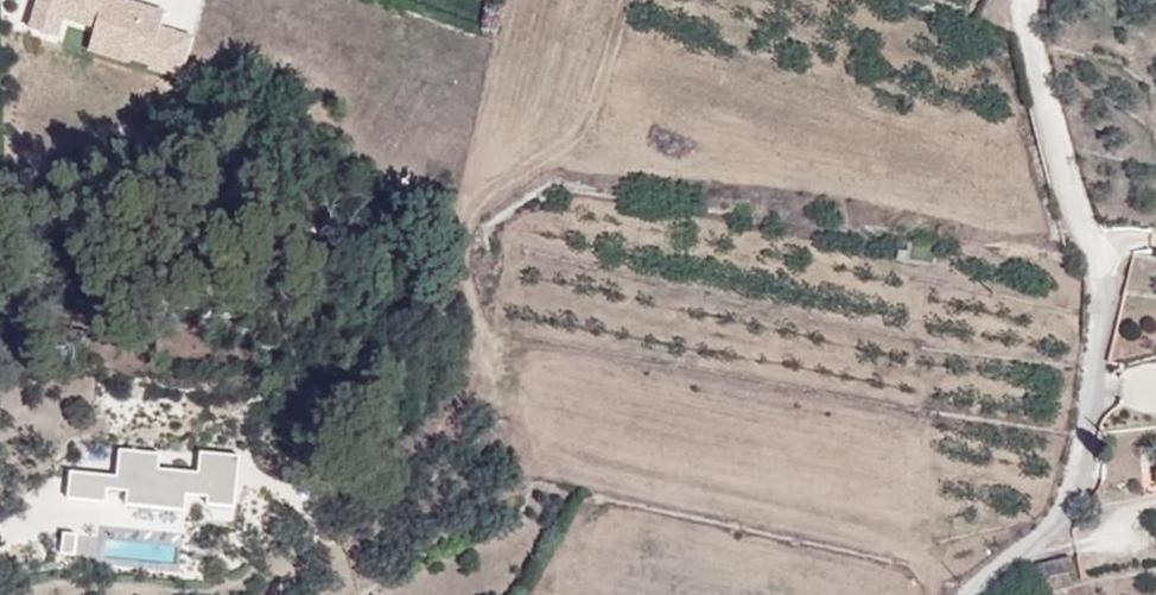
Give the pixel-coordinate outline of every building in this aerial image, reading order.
[(32,29),(58,37),(64,17),(98,27),(96,33),(134,45),(130,58),(131,58),(151,64),(150,67),(182,77),(194,37),(162,27),(166,13),(125,0),(41,0),(32,29)] [(91,50),(130,62),(131,58),(130,58),(134,45),(96,33),(91,50)] [(234,507),(240,454),(199,450),(196,473),(157,468),(159,454),(122,450),(119,474),(68,468),(65,498),(103,502),(105,487),(126,489),(124,505),(182,512),(184,493),(209,496),(208,504),(234,507)] [(75,557),(77,535),(61,533),(59,556),(75,557)] [(1043,593),(1077,586),(1073,558),(1038,564),(1043,593)]
